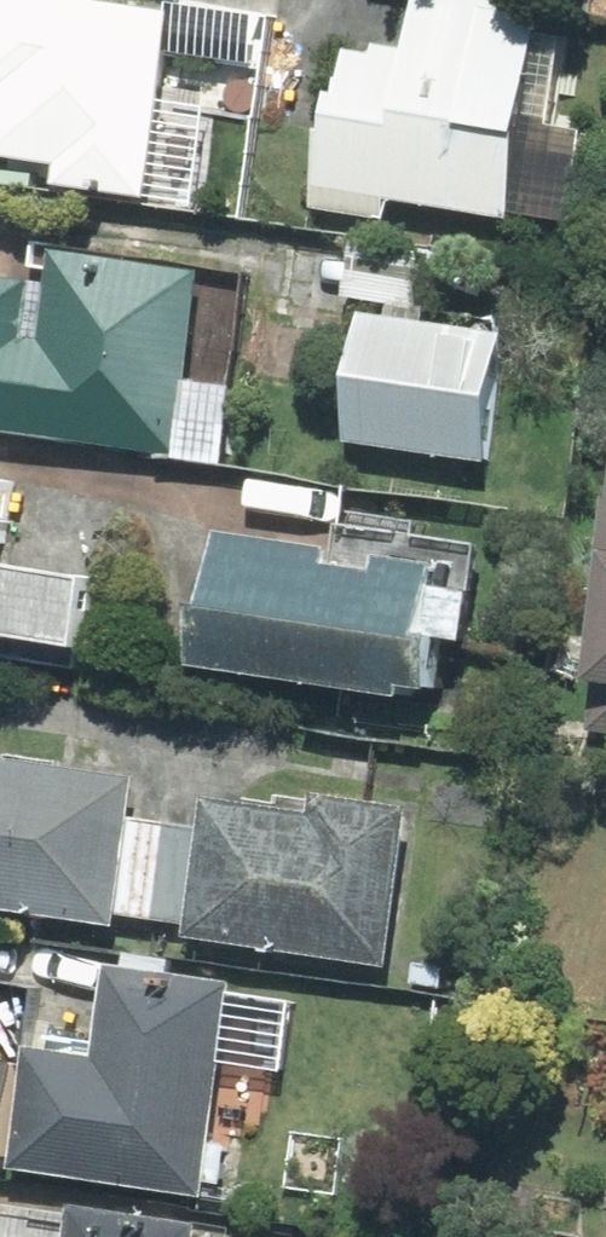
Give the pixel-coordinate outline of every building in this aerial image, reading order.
[(43,186),(202,210),(216,114),(249,119),(264,18),(165,4),(164,12),(85,0),(0,0),(0,157),(46,164),(43,186)] [(452,0),(405,0),(398,47),(368,42),(366,54),(329,48),(304,208),(380,220),(384,198),(502,216),(503,210),(567,220),(581,128),(555,124),(569,29),(533,24),(535,13),(452,0)] [(34,241),(28,281),(0,277),(0,430),(218,460),(245,271),(34,241)] [(495,333),(358,314),(341,440),(478,459),(495,333)] [(583,674),(594,676),(588,724),(605,727),(605,507),(583,674)] [(188,612),(180,668),(393,699),(395,688),(424,692),(432,640),(458,644),(473,542),(413,533),(415,519),(339,508),(333,547),(210,529),(198,614),(188,612)] [(70,667),(83,577),(0,565),(0,657),(70,667)] [(0,760),(0,909),(108,925),(109,913),(124,818),(129,779),(0,760)] [(304,812),(198,797),(194,828),(180,923),(179,937),(382,965),(404,807),(307,794),(304,812)] [(124,818),(109,913),(180,923),(194,828),(124,818)] [(23,1047),(7,1168),(196,1193),(197,1181),(234,1186),(243,1123),(259,1126),(267,1069),(276,1070),(286,1001),(223,993),(224,984),(102,967),(90,1056),(23,1047)] [(10,1064),(0,1062),(0,1136),(10,1064)] [(67,1218),(0,1208),(0,1236),(187,1236),(189,1227),(69,1209),(67,1218)]
